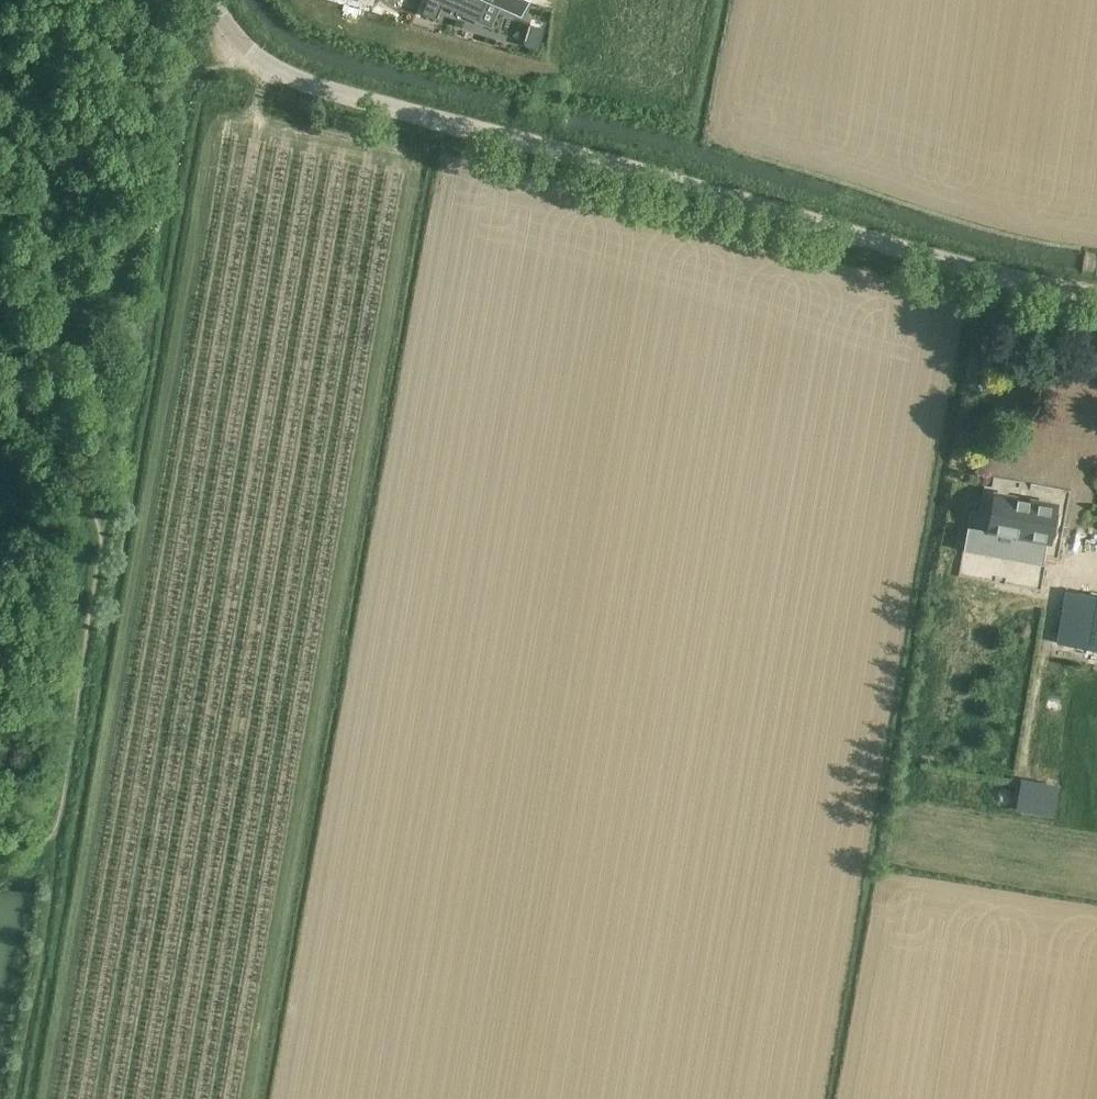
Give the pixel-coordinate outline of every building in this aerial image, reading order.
[(422,13),(436,19),(442,5),(477,21),(486,0),(428,0),(427,2),(422,13)] [(499,5),(520,14),(527,0),(488,0),(499,5)] [(990,532),(986,555),(989,555),(989,554),(988,554),(988,551),(993,552),(1015,556),(1015,557),(1014,558),(1013,558),(1013,559),(1027,562),(1031,539),(1049,542),(1054,514),(1056,506),(1029,501),(1027,500),(1027,501),(1018,499),(1016,498),(1016,499),(994,495),(993,499),(988,531),(990,532)] [(1091,648),(1096,649),(1096,596),(1068,590),(1058,642),(1076,645),(1091,648)] [(1021,781),(1016,808),(1053,814),(1053,808),(1057,787),(1021,781)]
